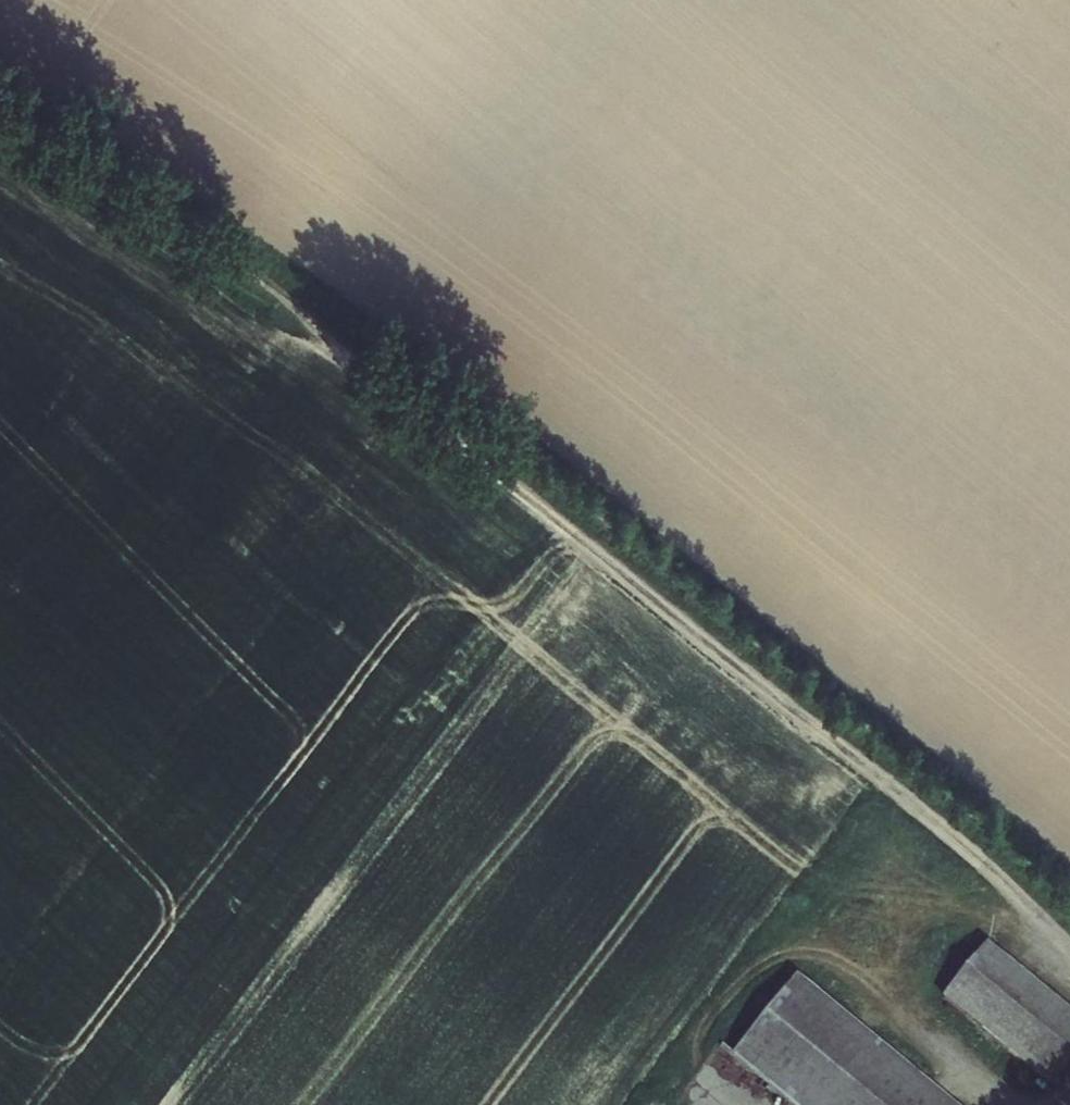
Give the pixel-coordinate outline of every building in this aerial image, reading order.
[(947,1004),(1053,1090),(1069,1068),(1069,1021),(988,953),(947,1004)] [(794,1104),(946,1104),(796,984),(735,1058),(794,1104)]
